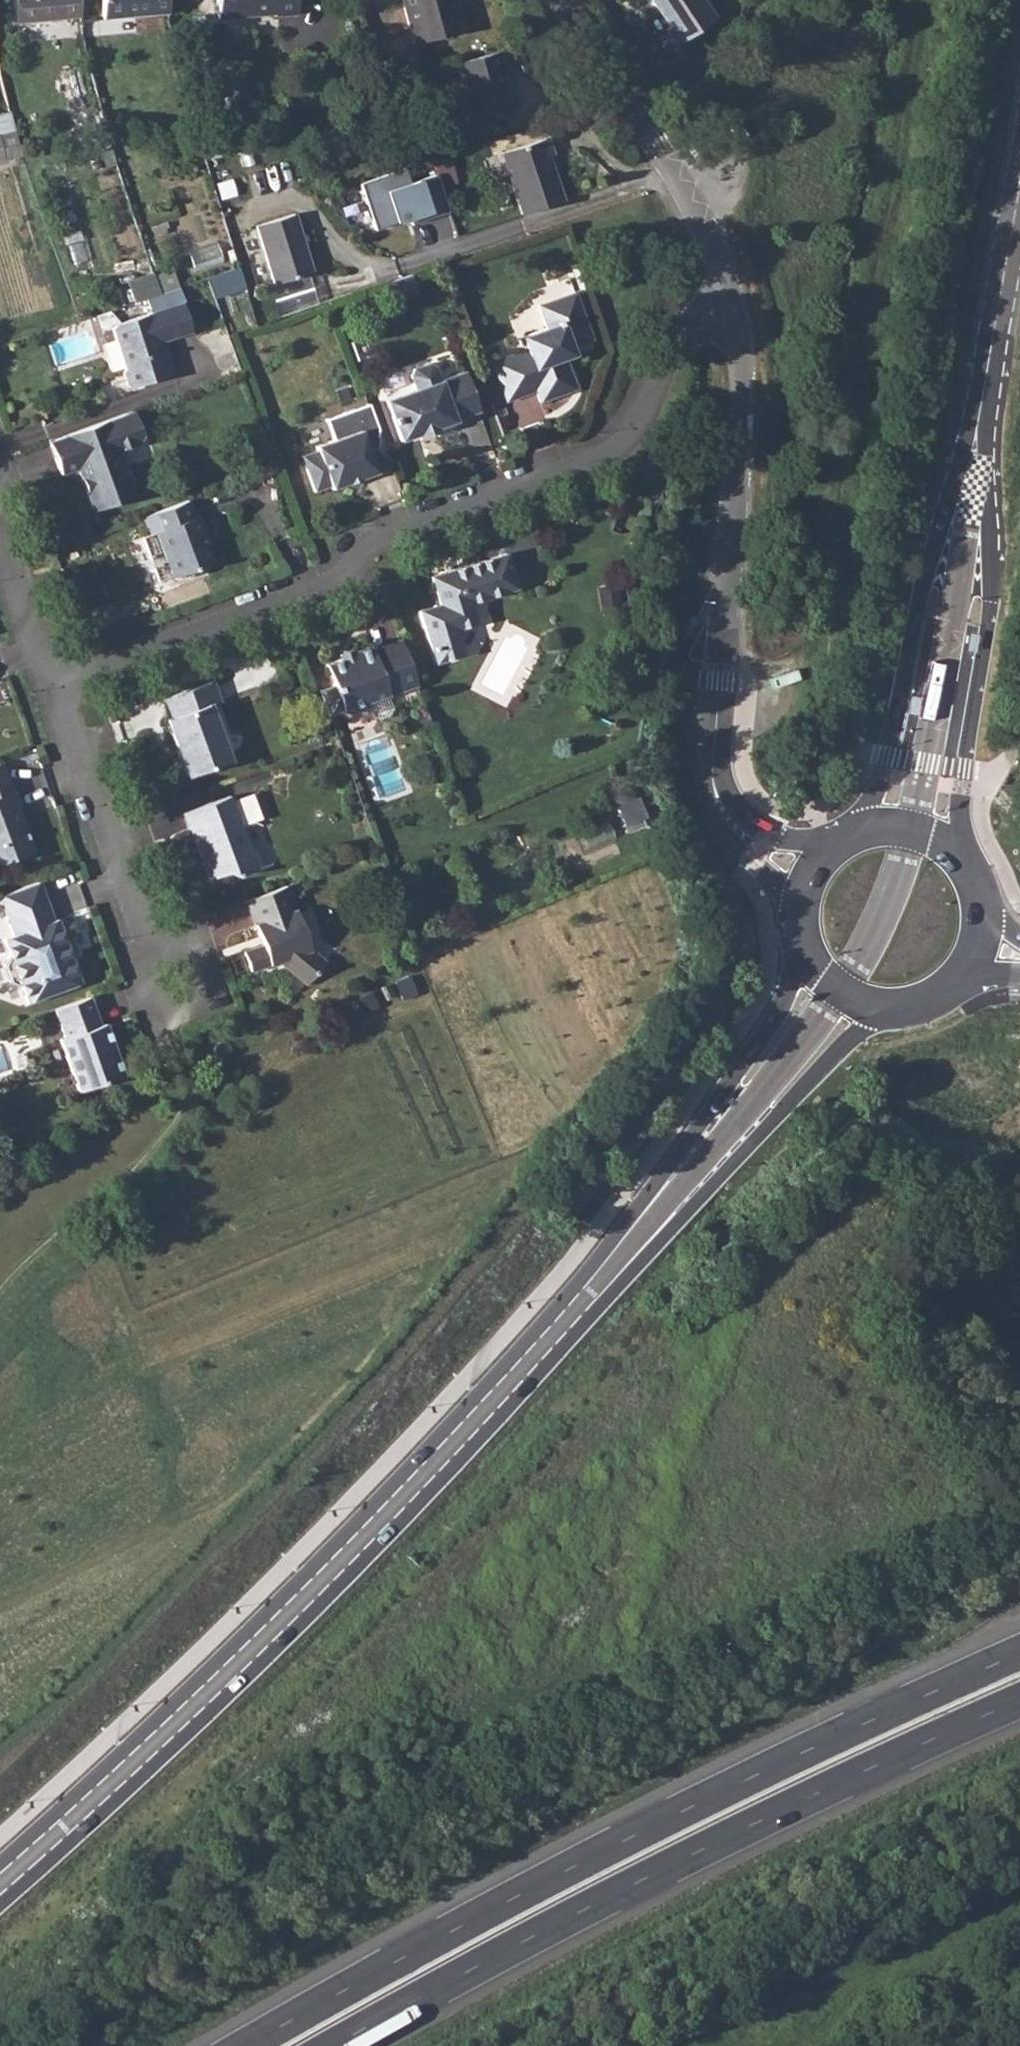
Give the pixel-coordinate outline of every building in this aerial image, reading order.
[(77,0),(12,0),(15,23),(79,14),(77,0)] [(166,0),(101,0),(103,18),(167,11),(166,0)] [(215,18),(270,12),(271,15),(292,12),(291,0),(213,0),(215,18)] [(455,3),(454,0),(402,0),(414,47),(463,34),(457,11),(450,13),(448,4),(455,3)] [(667,26),(663,29),(676,47),(715,22),(701,0),(650,0),(667,26)] [(499,56),(456,66),(466,111),(505,100),(499,73),(502,72),(499,56)] [(505,100),(466,111),(470,125),(508,114),(505,100)] [(502,150),(520,210),(561,197),(547,153),(550,150),(546,134),(502,150)] [(387,189),(409,182),(404,170),(361,184),(376,228),(397,221),(387,189)] [(446,212),(434,174),(409,182),(387,189),(397,221),(399,227),(446,212)] [(292,209),(254,221),(273,278),(311,266),(292,209)] [(200,214),(180,221),(190,247),(210,240),(200,214)] [(199,277),(203,298),(245,289),(241,269),(199,277)] [(490,362),(504,402),(534,391),(538,402),(573,389),(561,358),(570,354),(567,346),(593,336),(575,293),(511,318),(519,337),(524,350),(512,354),(512,356),(503,359),(502,357),(490,362)] [(173,373),(152,311),(113,324),(111,328),(124,367),(122,372),(126,385),(131,387),(173,373)] [(383,401),(398,441),(417,435),(417,436),(434,430),(434,428),(452,421),(452,420),(476,411),(461,372),(437,381),(432,367),(426,364),(410,370),(407,376),(413,390),(383,401)] [(326,419),(333,437),(357,428),(359,434),(374,428),(377,435),(378,427),(371,403),(326,419)] [(131,411),(48,442),(60,474),(77,468),(82,480),(85,479),(89,489),(86,491),(93,511),(134,496),(126,474),(114,479),(107,461),(110,453),(136,444),(140,434),(131,411)] [(316,463),(305,467),(313,489),(328,484),(330,489),(346,483),(346,481),(355,477),(357,480),(373,473),(371,469),(387,462),(377,435),(374,428),(359,434),(357,428),(333,437),(313,444),(315,450),(319,459),(316,463)] [(188,501),(142,518),(149,535),(156,532),(173,577),(183,573),(191,577),(204,572),(206,564),(210,563),(211,561),(201,536),(205,534),(197,516),(193,517),(188,501)] [(530,526),(509,531),(521,584),(542,580),(530,526)] [(444,605),(421,612),(439,665),(467,656),(460,635),(461,631),(481,625),(474,604),(519,589),(507,552),(434,576),(444,605)] [(415,685),(398,640),(371,649),(369,644),(350,651),(352,656),(324,666),(340,710),(346,713),(366,707),(368,701),(384,694),(387,697),(415,685)] [(166,721),(187,777),(229,762),(209,706),(219,702),(212,682),(161,701),(168,720),(166,721)] [(32,850),(19,817),(16,816),(12,807),(18,805),(12,788),(9,790),(0,766),(0,864),(32,850)] [(191,830),(201,857),(206,855),(209,863),(215,879),(229,873),(239,876),(255,870),(258,866),(259,861),(255,852),(248,849),(228,797),(182,813),(188,831),(191,830)] [(25,1004),(78,984),(55,920),(52,921),(37,883),(0,897),(0,905),(11,936),(2,939),(8,957),(6,958),(2,967),(8,983),(17,987),(19,986),(25,1004)] [(283,886),(243,901),(257,938),(263,937),(265,944),(240,954),(247,972),(275,962),(303,984),(321,961),(306,950),(301,951),(295,936),(301,933),(283,886)] [(88,997),(54,1009),(65,1036),(59,1039),(78,1091),(123,1073),(104,1023),(99,1024),(88,997)]
